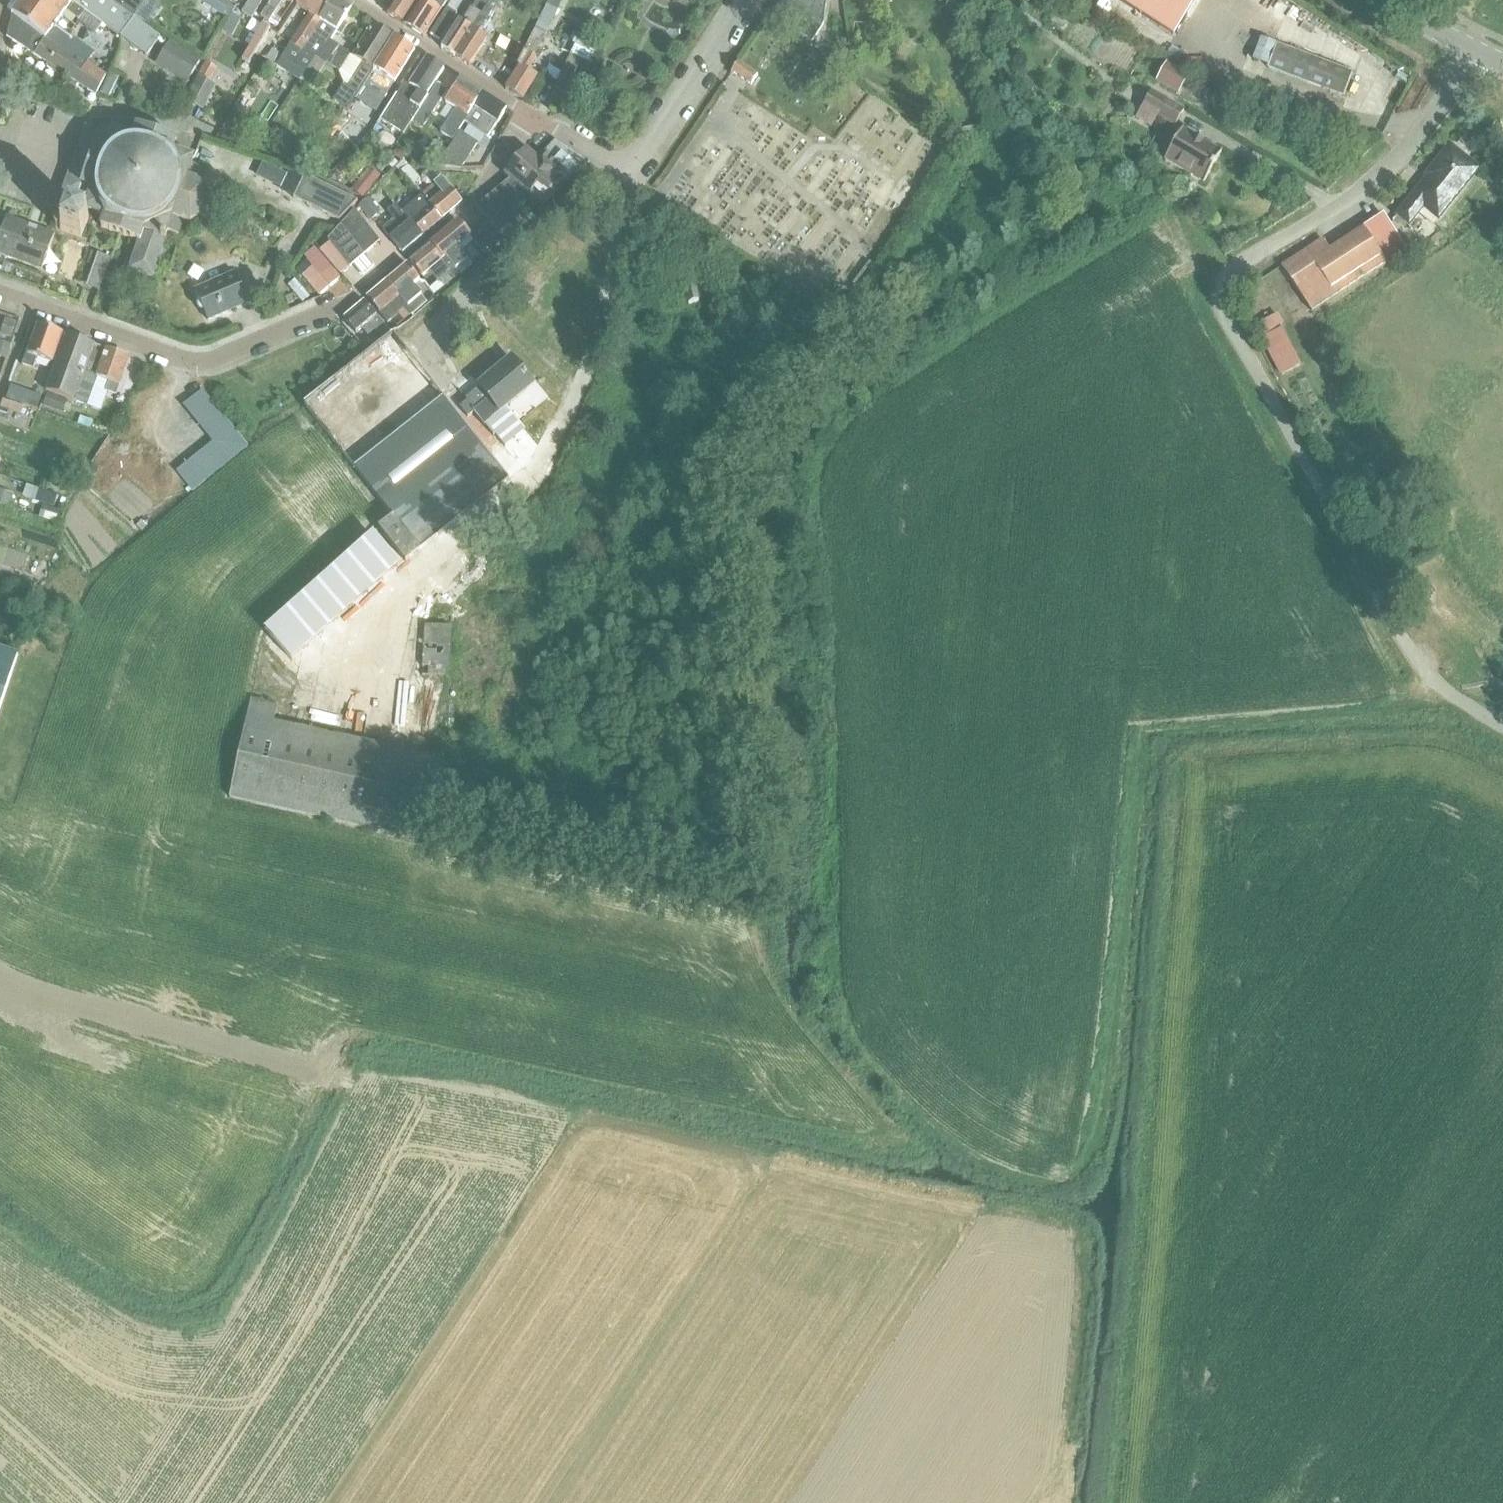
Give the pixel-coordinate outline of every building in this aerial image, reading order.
[(8,37),(10,39),(49,65),(48,66),(58,74),(60,72),(97,95),(107,77),(87,64),(95,53),(56,25),(62,17),(66,12),(95,33),(103,23),(104,21),(74,0),(20,0),(23,2),(12,17),(8,37)] [(104,21),(103,23),(121,37),(123,34),(133,20),(118,8),(107,0),(74,0),(104,21)] [(118,8),(133,20),(136,22),(151,0),(107,0),(118,8)] [(242,13),(252,19),(262,3),(263,0),(250,0),(242,13)] [(261,17),(277,27),(282,21),(274,15),(283,0),(272,0),(261,17)] [(337,31),(343,23),(351,10),(335,0),(333,0),(320,21),(321,22),(302,52),(314,36),(320,40),(312,53),(309,51),(298,68),(283,57),(283,56),(282,56),(277,66),(299,80),(315,56),(319,58),(330,41),(337,31)] [(302,52),(321,22),(320,21),(333,0),(300,0),(296,7),(310,15),(291,45),(302,52)] [(387,14),(404,25),(420,0),(397,0),(387,14)] [(404,25),(424,38),(448,0),(420,0),(404,25)] [(456,58),(492,0),(480,0),(466,21),(469,23),(467,26),(459,21),(442,49),(456,58)] [(456,58),(470,67),(487,39),(480,34),(482,31),(485,33),(491,23),(488,21),(493,14),(494,15),(503,0),(492,0),(456,58)] [(535,29),(534,29),(517,65),(520,67),(506,90),(523,101),(538,77),(528,71),(536,59),(534,58),(540,47),(546,35),(544,34),(548,24),(551,25),(562,0),(549,0),(535,29)] [(772,17),(812,43),(824,25),(827,0),(782,0),(772,17)] [(1174,34),(1195,0),(1118,0),(1174,34)] [(431,35),(440,41),(451,25),(441,19),(431,35)] [(133,20),(123,34),(151,55),(161,40),(136,22),(133,20)] [(333,102),(347,111),(361,86),(363,87),(394,37),(374,24),(353,57),(364,64),(349,89),(343,86),(333,102)] [(243,60),(249,64),(269,28),(263,25),(243,60)] [(580,36),(573,52),(593,61),(601,46),(580,36)] [(361,86),(347,111),(357,118),(384,76),(395,83),(415,51),(394,37),(363,87),(361,86)] [(1353,74),(1276,45),(1277,44),(1261,38),(1252,61),(1267,67),(1267,68),(1344,97),(1353,74)] [(319,58),(326,62),(340,71),(351,55),(330,41),(319,58)] [(169,42),(155,64),(187,84),(200,62),(169,42)] [(277,66),(282,56),(273,50),(267,60),(277,66)] [(557,84),(568,89),(581,60),(571,55),(557,84)] [(315,56),(299,80),(310,87),(326,62),(319,58),(315,56)] [(437,84),(446,71),(444,70),(445,70),(427,59),(409,86),(418,92),(411,104),(396,95),(380,120),(391,126),(405,135),(413,123),(412,123),(412,122),(437,84)] [(1169,59),(1159,78),(1183,91),(1193,71),(1169,59)] [(732,73),(751,86),(758,76),(738,63),(732,73)] [(187,101),(203,109),(215,86),(199,78),(187,101)] [(441,133),(453,140),(458,131),(464,122),(483,95),(460,80),(445,104),(455,110),(441,133)] [(412,122),(412,123),(413,123),(405,135),(399,145),(406,149),(421,125),(424,126),(447,90),(437,84),(412,122)] [(1142,107),(1175,126),(1184,111),(1151,92),(1142,107)] [(507,110),(483,95),(464,122),(488,138),(498,123),(507,110)] [(66,197),(56,224),(57,226),(62,229),(68,209),(86,216),(87,213),(103,218),(100,227),(140,241),(130,270),(152,278),(168,232),(178,235),(183,221),(191,224),(205,217),(211,201),(204,187),(195,183),(201,169),(191,165),(193,158),(173,151),(177,140),(138,126),(134,137),(113,130),(113,132),(102,128),(100,133),(87,128),(63,195),(66,197)] [(392,148),(400,137),(387,128),(379,139),(392,148)] [(1165,161),(1204,183),(1221,153),(1182,130),(1165,161)] [(458,131),(453,140),(437,164),(448,169),(456,171),(476,143),(458,131)] [(1429,177),(1397,215),(1408,224),(1423,207),(1438,219),(1478,169),(1450,147),(1427,175),(1429,177)] [(510,178),(509,180),(533,198),(542,207),(565,185),(526,150),(505,174),(510,178)] [(397,167),(414,185),(420,180),(403,161),(397,167)] [(291,172),(262,162),(258,172),(288,182),(291,172)] [(421,175),(427,180),(433,174),(427,169),(421,175)] [(294,199),(339,221),(340,221),(358,202),(305,176),(294,199)] [(442,180),(423,196),(442,220),(462,203),(442,180)] [(509,180),(500,187),(518,211),(533,198),(509,180)] [(500,187),(489,197),(507,220),(518,211),(500,187)] [(423,196),(403,212),(423,236),(442,220),(423,196)] [(477,207),(488,220),(496,229),(507,220),(489,197),(477,207)] [(359,206),(371,220),(380,212),(369,198),(359,206)] [(423,236),(403,212),(402,213),(395,205),(388,212),(394,220),(383,229),(402,253),(423,236)] [(62,229),(61,230),(82,237),(88,217),(86,216),(68,209),(62,229)] [(355,211),(343,224),(367,253),(380,242),(355,211)] [(1386,264),(1407,251),(1384,214),(1329,250),(1322,238),(1280,265),(1312,312),(1386,264)] [(42,270),(54,235),(7,217),(0,237),(0,255),(42,270)] [(459,222),(431,245),(446,265),(450,263),(460,275),(461,276),(473,265),(468,259),(459,247),(471,236),(486,255),(504,239),(496,229),(488,220),(470,236),(459,222)] [(367,253),(343,224),(328,241),(350,268),(367,253)] [(446,265),(431,245),(410,262),(423,277),(430,271),(437,281),(447,273),(452,280),(460,275),(450,263),(446,265)] [(100,249),(91,282),(107,287),(116,253),(100,249)] [(306,258),(321,276),(331,268),(315,250),(306,258)] [(408,265),(389,281),(414,312),(420,307),(427,302),(421,296),(413,285),(420,279),(408,265)] [(300,273),(291,281),(306,299),(315,291),(300,273)] [(195,291),(208,321),(249,304),(236,274),(195,291)] [(414,312),(389,281),(368,299),(380,313),(388,323),(404,309),(410,316),(414,312)] [(430,289),(434,295),(443,287),(441,284),(437,283),(430,289)] [(374,331),(382,339),(390,331),(365,302),(344,320),(356,333),(362,328),(368,336),(374,331)] [(8,312),(5,328),(18,330),(20,313),(8,312)] [(53,363),(64,334),(39,325),(33,341),(31,340),(23,363),(34,367),(37,358),(53,363)] [(1263,340),(1286,374),(1303,363),(1280,329),(1263,340)] [(67,335),(46,392),(74,402),(94,345),(67,335)] [(393,335),(304,406),(394,516),(379,528),(406,562),(509,480),(481,445),(393,335)] [(94,345),(74,402),(87,406),(97,378),(110,383),(107,392),(116,395),(119,386),(120,386),(129,358),(94,345)] [(468,401),(460,407),(468,417),(474,413),(486,427),(534,387),(511,359),(477,388),(479,389),(466,400),(468,401)] [(12,386),(8,399),(39,409),(43,396),(12,386)] [(94,387),(88,406),(101,411),(108,393),(107,392),(94,387)] [(177,472),(192,491),(248,446),(202,390),(184,406),(213,443),(177,472)] [(44,406),(63,413),(68,402),(48,394),(44,406)] [(30,482),(25,504),(38,507),(43,485),(30,482)] [(7,498),(10,488),(0,486),(0,497),(7,498)] [(60,507),(64,508),(66,500),(46,493),(43,502),(60,508),(60,507)] [(40,519),(58,524),(62,511),(44,506),(40,519)] [(266,631),(292,660),(399,565),(372,535),(266,631)] [(454,676),(456,621),(428,620),(426,675),(454,676)] [(18,654),(0,648),(0,709),(18,654)] [(273,723),(278,705),(251,700),(230,800),(426,842),(443,759),(319,734),(273,723)]
